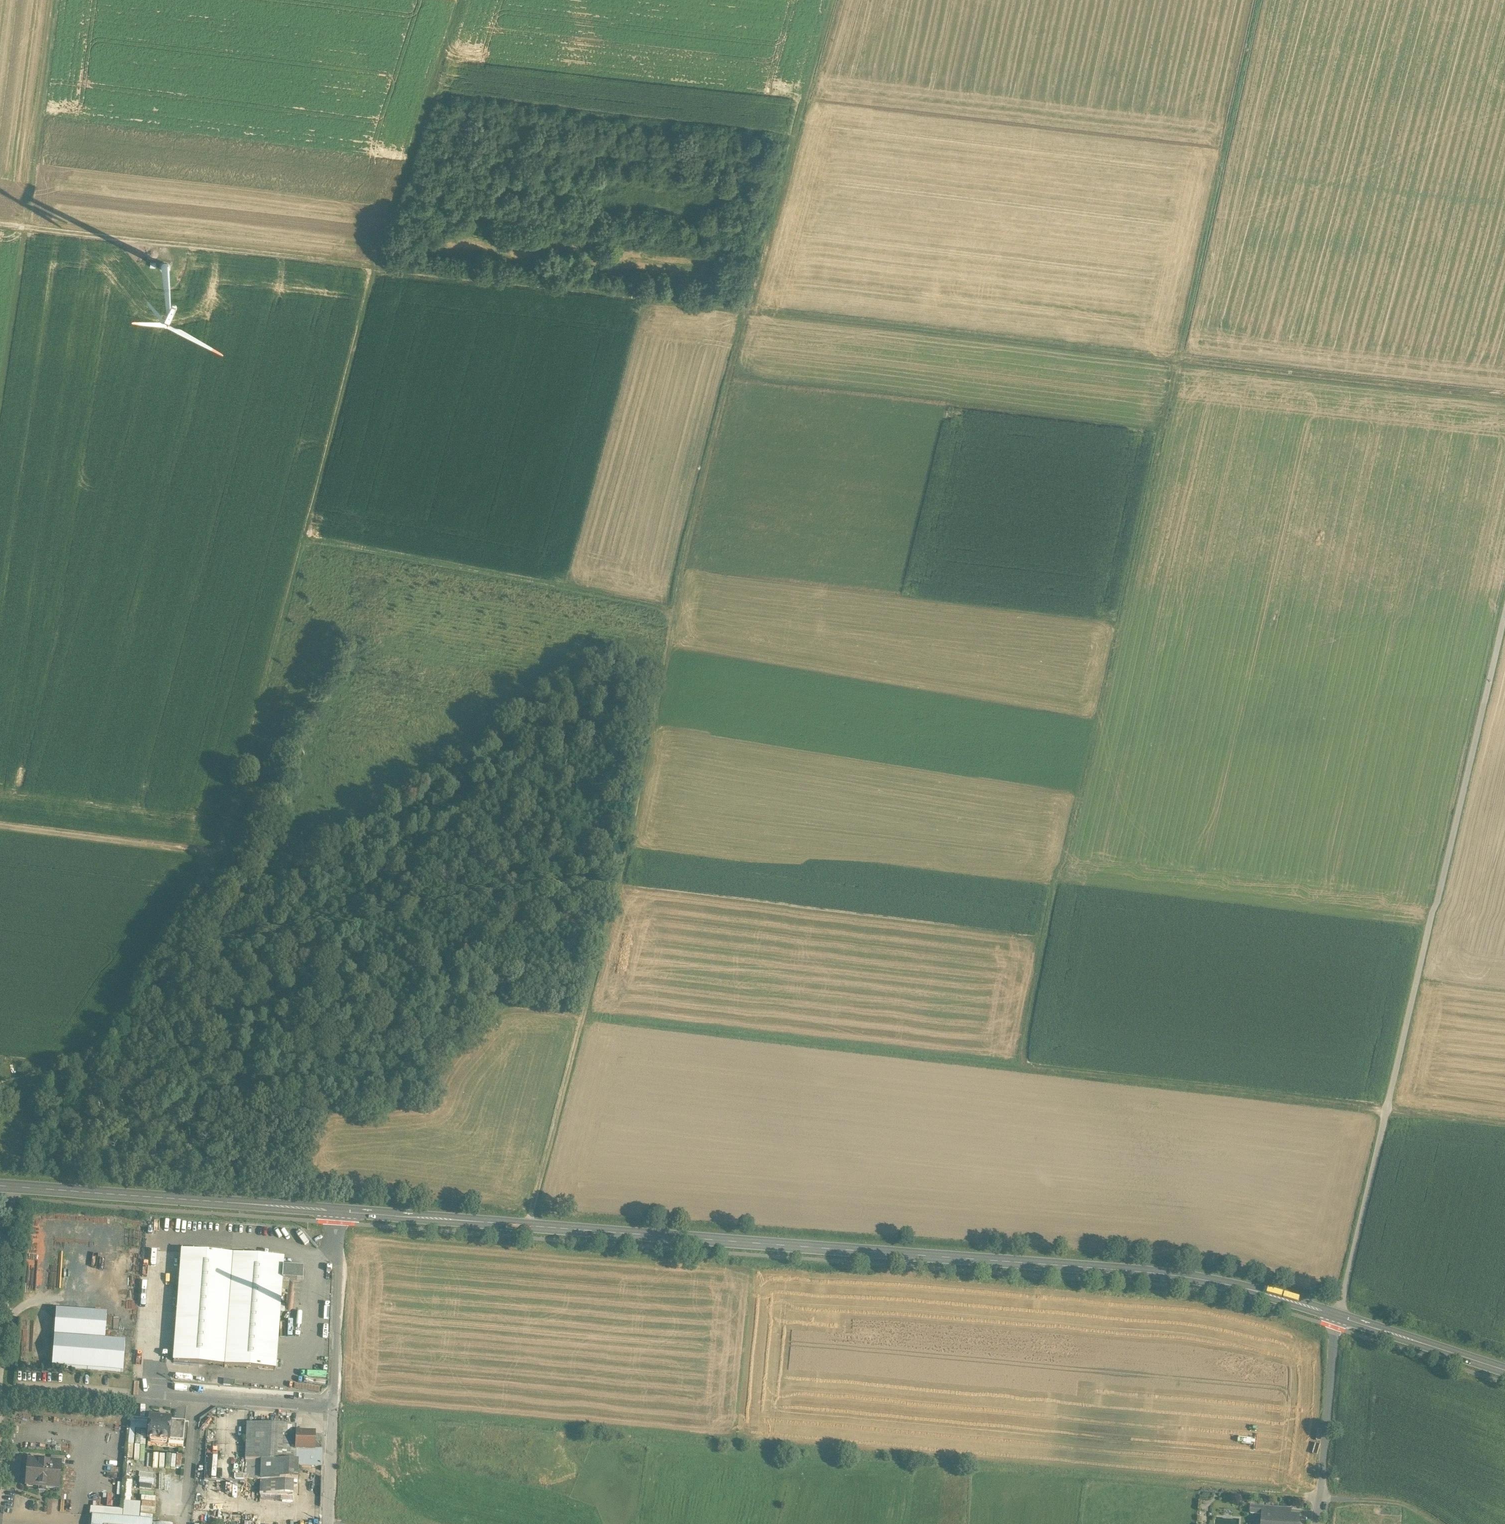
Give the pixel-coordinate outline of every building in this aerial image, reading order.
[(232,1261),(181,1257),(173,1368),(224,1371),(232,1261)] [(283,1265),(232,1261),(224,1371),(274,1375),(281,1286),(282,1274),(283,1265)] [(302,1276),(282,1274),(281,1286),(301,1288),(302,1276)] [(56,1317),(53,1373),(122,1377),(124,1348),(102,1347),(104,1320),(56,1317)] [(148,1424),(131,1423),(129,1448),(146,1449),(148,1424)] [(171,1425),(150,1423),(149,1443),(169,1445),(171,1426),(171,1425)] [(185,1427),(171,1426),(169,1445),(183,1446),(185,1427)] [(296,1431),(246,1429),(244,1463),(244,1465),(260,1465),(294,1467),(295,1455),(295,1439),(296,1439),(296,1431)] [(296,1439),(295,1439),(295,1455),(312,1456),(313,1440),(312,1440),(306,1439),(296,1439)] [(312,1456),(295,1455),(294,1467),(297,1467),(297,1469),(321,1470),(321,1456),(313,1447),(313,1441),(313,1440),(312,1456)] [(160,1457),(158,1471),(175,1474),(177,1460),(160,1457)] [(60,1468),(29,1465),(26,1489),(58,1492),(60,1468)] [(260,1465),(244,1465),(244,1483),(260,1484),(260,1465)] [(294,1467),(260,1465),(260,1484),(293,1485),(297,1485),(297,1469),(297,1467),(294,1467)] [(293,1485),(260,1484),(259,1498),(292,1500),(293,1485)] [(140,1506),(124,1505),(122,1521),(139,1522),(140,1506)] [(92,1511),(91,1523),(152,1523),(139,1522),(122,1521),(121,1521),(122,1513),(92,1511)] [(1281,1514),(1251,1512),(1251,1520),(1263,1521),(1263,1520),(1281,1521),(1281,1514)]
